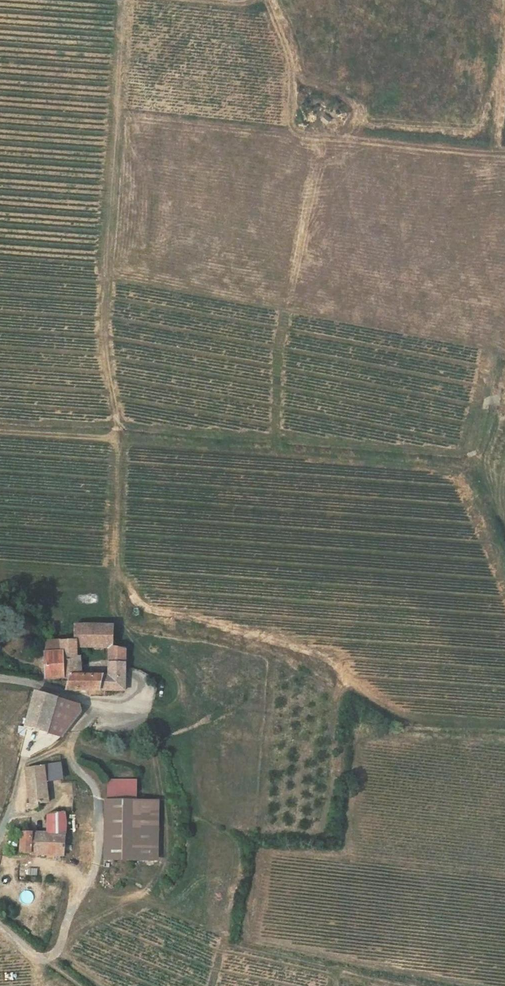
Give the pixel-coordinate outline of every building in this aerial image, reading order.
[(114,648),(115,627),(76,624),(76,641),(47,642),(49,679),(73,678),(69,690),(99,691),(110,691),(110,677),(81,676),(80,649),(110,650),(110,663),(127,663),(126,651),(114,648)] [(126,691),(127,663),(110,663),(110,677),(110,691),(126,691)] [(36,694),(27,728),(49,733),(59,700),(36,694)] [(50,803),(49,798),(45,767),(26,770),(30,798),(31,803),(28,805),(28,807),(29,811),(40,809),(40,807),(40,804),(50,803)] [(156,807),(156,801),(110,800),(110,807),(110,862),(155,861),(156,807)] [(68,824),(65,812),(50,816),(49,835),(23,833),(22,854),(65,855),(68,824)]
